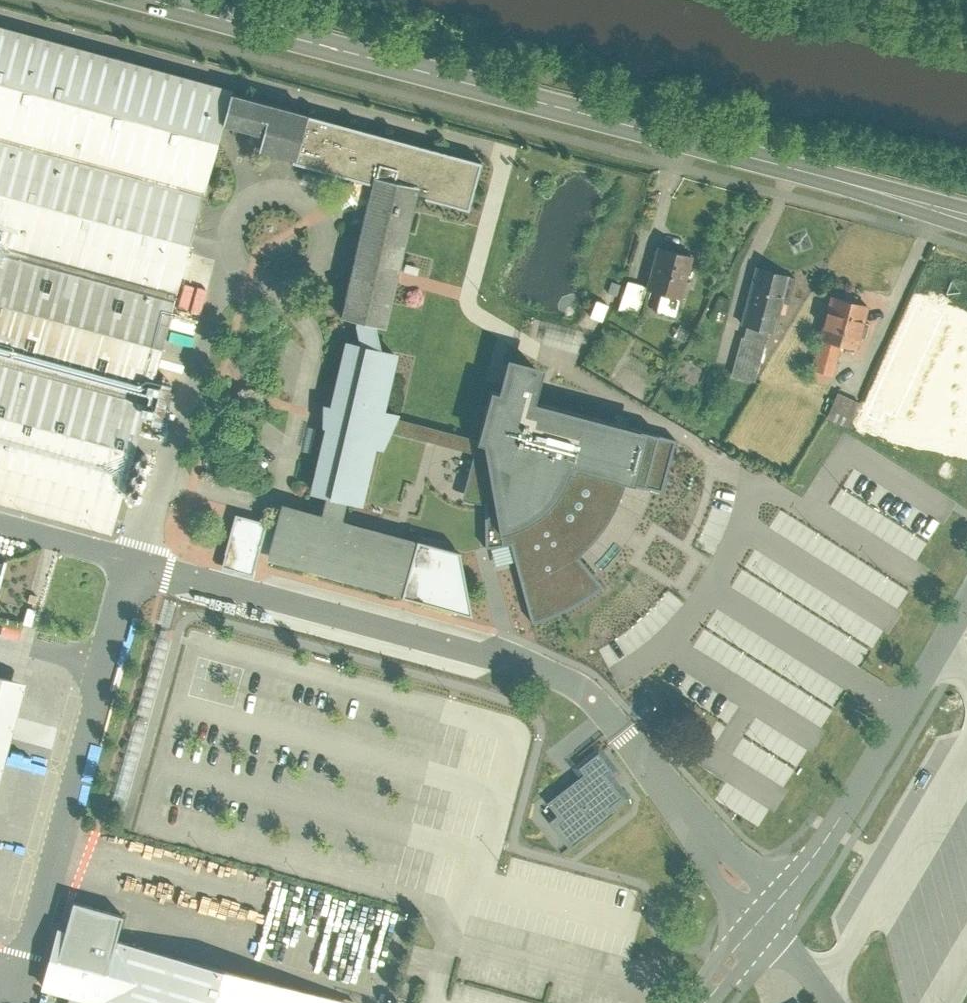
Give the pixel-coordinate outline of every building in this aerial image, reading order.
[(0,25),(0,502),(110,532),(221,122),(229,92),(230,88),(0,25)] [(480,162),(229,92),(221,122),(263,133),(259,147),(261,148),(293,156),(292,161),(349,178),(348,181),(341,186),(344,191),(335,196),(343,209),(351,204),(354,210),(363,205),(366,205),(342,316),(359,321),(362,342),(347,339),(332,407),(323,405),(325,428),(308,494),(325,498),(322,513),(283,504),(276,529),(270,553),(268,563),(472,612),(461,552),(343,518),(348,502),(363,507),(379,451),(387,453),(392,433),(398,414),(385,410),(402,353),(383,347),(378,324),(386,326),(416,195),(466,209),(480,162)] [(675,317),(691,256),(658,247),(647,289),(660,292),(655,312),(675,317)] [(795,277),(756,267),(741,324),(774,333),(782,302),(788,304),(795,277)] [(634,313),(643,288),(628,283),(619,308),(634,313)] [(867,304),(830,295),(812,370),(833,375),(840,344),(857,348),(860,336),(866,337),(869,323),(863,321),(867,304)] [(587,298),(583,314),(599,318),(603,303),(587,298)] [(764,343),(742,337),(732,374),(753,380),(764,343)] [(398,414),(392,433),(450,447),(478,544),(491,562),(504,563),(523,623),(593,584),(573,556),(598,524),(617,482),(652,489),(672,438),(519,394),(528,361),(497,355),(486,352),(475,388),(467,386),(456,422),(400,407),(398,414)] [(837,392),(826,417),(849,427),(860,402),(837,392)] [(276,529),(266,527),(266,524),(235,516),(223,562),(254,570),(259,550),(270,553),(276,529)] [(26,681),(0,674),(0,777),(26,681)] [(789,707),(809,716),(806,722),(821,729),(831,705),(797,690),(789,707)] [(619,765),(597,735),(566,760),(575,772),(537,799),(548,813),(540,819),(564,849),(616,811),(607,802),(621,792),(606,775),(619,765)] [(72,901),(65,927),(116,941),(123,915),(72,901)] [(52,929),(38,983),(71,992),(68,1002),(346,1002),(116,941),(65,927),(64,932),(52,929)]
